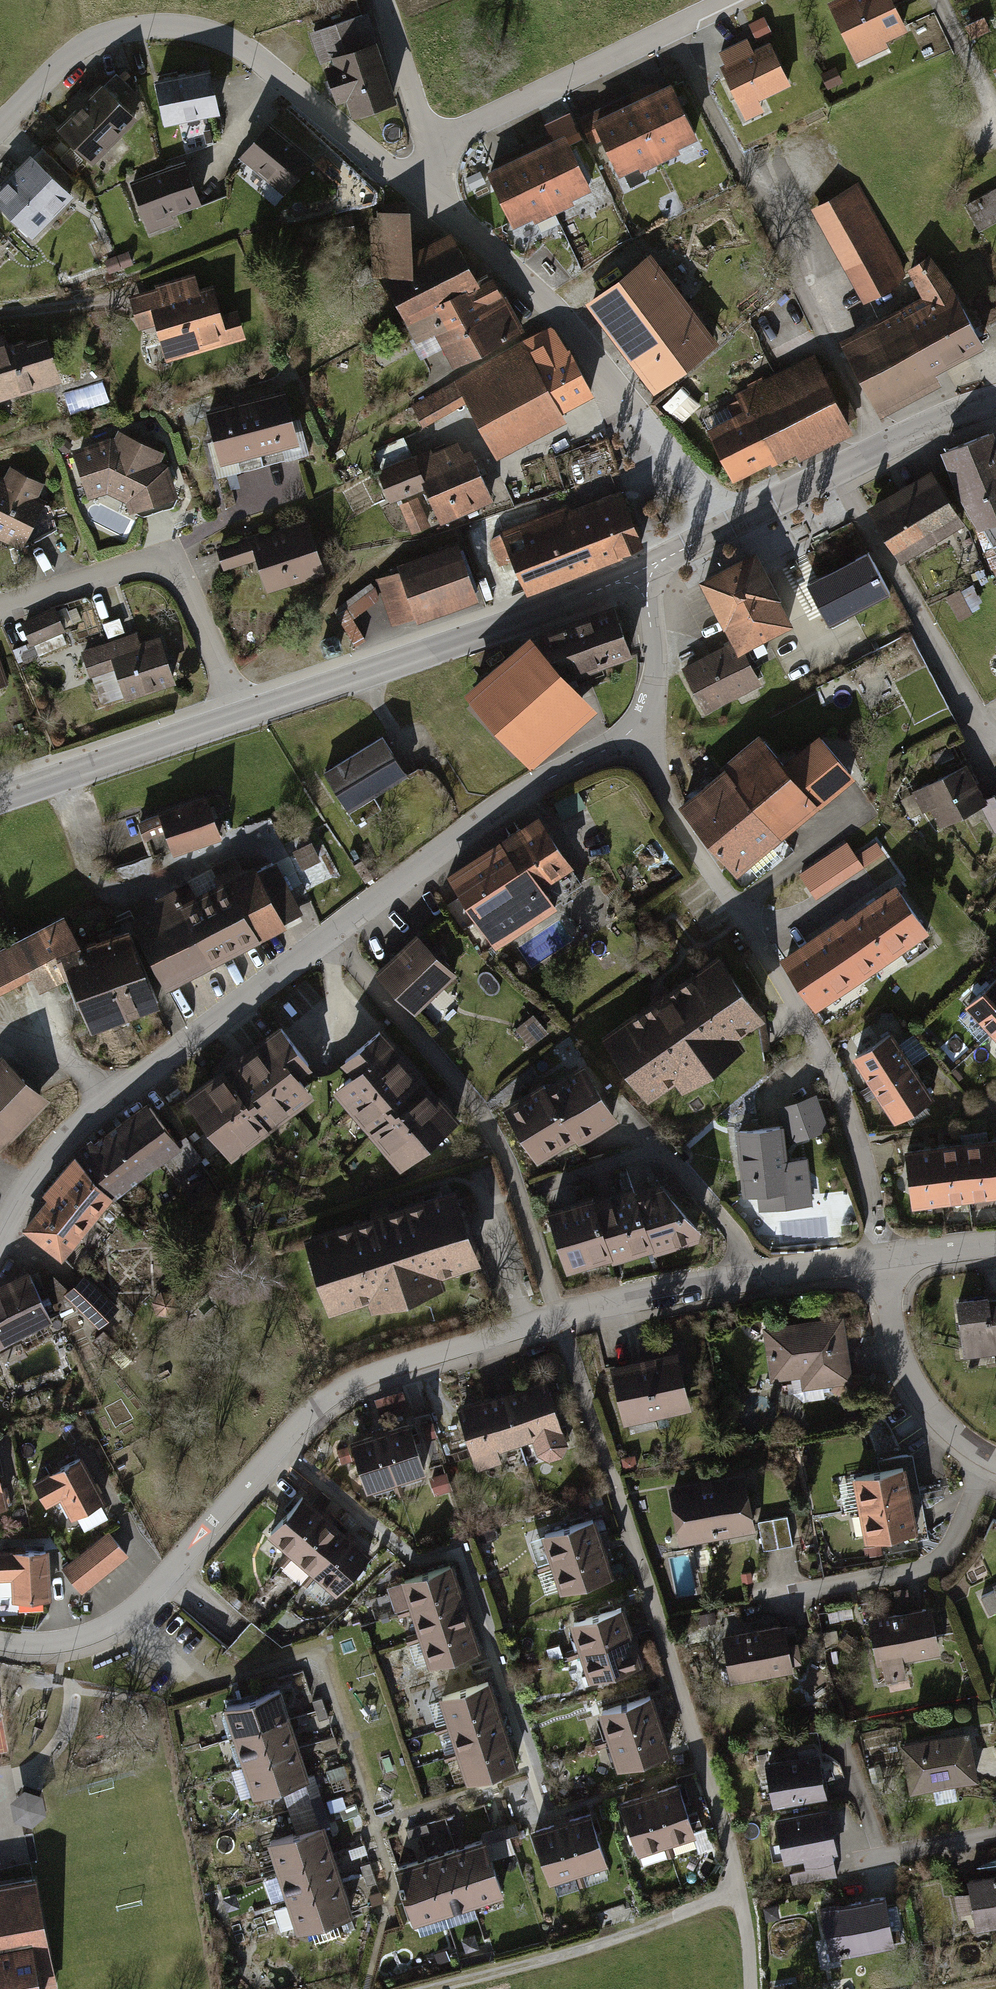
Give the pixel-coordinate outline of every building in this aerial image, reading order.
[(350,0),(317,0),(320,10),(348,1),(350,0)] [(360,11),(357,0),(350,0),(348,1),(352,13),(360,11)] [(824,5),(850,60),(906,33),(892,4),(901,0),(835,0),(824,5)] [(317,57),(331,53),(370,39),(361,15),(308,33),(317,57)] [(963,26),(970,41),(989,31),(982,17),(963,26)] [(324,68),(335,99),(346,95),(353,116),(391,103),(370,39),(331,53),(335,64),(324,68)] [(724,70),(742,108),(788,85),(770,48),(754,56),(746,41),(721,52),(729,68),(724,70)] [(207,71),(152,80),(159,123),(215,113),(207,71)] [(81,73),(40,120),(92,166),(134,119),(81,73)] [(692,141),(666,85),(628,103),(654,159),(692,141)] [(654,159),(628,103),(590,121),(616,176),(654,159)] [(263,122),(235,155),(281,194),(309,161),(263,122)] [(586,190),(562,137),(522,155),(547,208),(586,190)] [(28,153),(0,182),(0,210),(29,238),(71,195),(28,153)] [(547,208),(522,155),(483,172),(507,226),(547,208)] [(178,161),(125,181),(147,235),(172,225),(167,214),(196,203),(178,161)] [(479,171),(465,177),(471,189),(485,183),(479,171)] [(855,186),(809,212),(859,299),(905,272),(855,186)] [(980,228),(995,219),(995,190),(968,205),(980,228)] [(402,318),(476,280),(449,230),(410,248),(406,210),(366,210),(367,277),(382,276),(402,318)] [(126,251),(103,261),(108,274),(132,264),(126,251)] [(648,254),(583,304),(650,391),(715,340),(648,254)] [(976,342),(927,259),(905,272),(918,295),(841,340),(883,413),(932,384),(925,372),(976,342)] [(190,273),(121,293),(132,332),(151,327),(162,363),(244,340),(236,311),(217,316),(209,288),(195,292),(190,273)] [(426,343),(504,303),(489,274),(476,280),(402,318),(412,338),(421,333),(426,343)] [(504,303),(426,343),(433,356),(441,351),(448,365),(517,329),(504,303)] [(57,380),(41,329),(0,342),(0,398),(57,380)] [(536,337),(407,403),(419,426),(465,403),(493,458),(562,422),(558,414),(588,398),(556,336),(540,345),(536,337)] [(744,408),(703,429),(730,482),(791,450),(797,463),(851,435),(810,357),(737,395),(744,408)] [(241,399),(256,454),(296,443),(281,388),(241,399)] [(256,454),(241,399),(200,411),(215,465),(256,454)] [(121,432),(68,452),(83,497),(105,491),(122,502),(125,510),(174,497),(160,454),(121,432)] [(944,452),(976,529),(995,521),(995,442),(992,433),(944,452)] [(378,467),(370,471),(383,505),(425,489),(437,522),(488,503),(468,449),(458,453),(453,439),(408,456),(378,467)] [(372,452),(378,467),(408,456),(402,441),(372,452)] [(21,550),(46,494),(1,464),(0,466),(0,540),(21,550)] [(929,470),(870,507),(904,561),(963,523),(929,470)] [(566,503),(495,531),(522,598),(619,560),(618,556),(642,547),(621,492),(569,513),(566,503)] [(415,500),(397,507),(407,533),(426,526),(415,500)] [(214,552),(221,574),(252,564),(262,595),(325,576),(309,522),(214,552)] [(477,604),(458,541),(390,562),(392,571),(369,578),(386,631),(414,623),(477,604)] [(743,560),(697,584),(728,640),(736,655),(742,652),(790,626),(751,555),(743,560)] [(864,555),(804,589),(827,629),(886,595),(864,555)] [(944,602),(957,624),(977,612),(965,590),(944,602)] [(51,608),(12,627),(33,663),(69,644),(51,608)] [(525,633),(458,699),(527,774),(592,711),(567,685),(635,654),(618,608),(525,633)] [(137,633),(76,652),(85,680),(110,673),(119,702),(171,686),(156,639),(140,644),(137,633)] [(728,640),(677,667),(701,712),(758,681),(742,652),(736,655),(728,640)] [(756,732),(719,765),(750,800),(783,838),(853,777),(817,736),(784,765),(756,732)] [(382,736),(322,771),(347,814),(407,778),(382,736)] [(965,764),(912,793),(935,834),(981,808),(987,805),(984,798),(965,764)] [(671,806),(702,841),(750,800),(719,765),(671,806)] [(995,831),(995,792),(984,798),(987,805),(981,808),(994,832),(995,831)] [(576,795),(553,807),(561,821),(584,809),(576,795)] [(204,798),(153,815),(167,858),(219,841),(204,798)] [(783,838),(750,800),(702,841),(735,879),(783,838)] [(534,893),(541,888),(570,868),(535,818),(499,843),(534,893)] [(878,878),(898,864),(880,838),(860,852),(878,878)] [(853,842),(799,865),(813,896),(866,873),(853,842)] [(534,893),(499,843),(445,880),(493,949),(554,907),(541,888),(534,893)] [(308,844),(292,855),(301,869),(318,859),(308,844)] [(126,916),(167,990),(284,926),(282,923),(298,914),(271,865),(257,872),(254,868),(244,873),(239,863),(214,876),(211,870),(185,884),(192,897),(172,908),(165,895),(126,916)] [(774,954),(811,1008),(924,931),(887,877),(774,954)] [(124,1021),(91,943),(78,948),(60,914),(9,941),(28,975),(38,994),(66,979),(90,1035),(124,1021)] [(91,943),(124,1021),(158,1006),(124,929),(91,943)] [(413,933),(372,976),(413,1015),(454,972),(413,933)] [(9,941),(0,946),(0,990),(28,975),(9,941)] [(717,948),(599,1034),(647,1100),(674,1080),(682,1092),(742,1049),(735,1039),(766,1015),(717,948)] [(990,1035),(995,1030),(995,976),(963,1008),(990,1035)] [(530,1016),(515,1032),(530,1046),(545,1031),(530,1016)] [(273,1021),(177,1099),(226,1160),(311,1092),(296,1074),(308,1064),(273,1021)] [(356,1066),(327,1090),(397,1172),(461,1117),(381,1023),(345,1054),(356,1066)] [(889,1031),(849,1057),(869,1088),(909,1062),(889,1031)] [(48,1096),(0,1054),(0,1149),(48,1096)] [(541,1084),(573,1140),(612,1117),(580,1062),(541,1084)] [(909,1062),(869,1088),(890,1119),(930,1093),(909,1062)] [(502,1107),(534,1162),(573,1140),(541,1084),(502,1107)] [(815,1094),(777,1105),(787,1141),(825,1130),(815,1094)] [(100,1135),(135,1177),(159,1158),(176,1179),(201,1158),(183,1136),(176,1142),(141,1100),(100,1135)] [(778,1127),(732,1131),(737,1199),(756,1198),(756,1208),(809,1205),(806,1158),(781,1160),(778,1127)] [(135,1177),(100,1135),(96,1131),(73,1150),(112,1197),(135,1177)] [(986,1139),(993,1196),(995,1196),(995,1138),(986,1139)] [(986,1139),(958,1142),(965,1199),(993,1196),(986,1139)] [(958,1142),(931,1145),(937,1203),(965,1199),(958,1142)] [(931,1145),(903,1149),(909,1206),(937,1203),(931,1145)] [(112,1197),(73,1150),(40,1194),(44,1197),(18,1232),(60,1261),(112,1197)] [(588,1195),(606,1258),(609,1268),(635,1261),(632,1251),(648,1246),(633,1192),(630,1183),(588,1195)] [(633,1192),(648,1246),(651,1257),(704,1239),(658,1184),(633,1192)] [(478,1265),(452,1185),(299,1235),(326,1316),(367,1303),(369,1311),(442,1286),(439,1278),(478,1265)] [(606,1258),(588,1195),(543,1208),(561,1271),(606,1258)] [(53,1319),(25,1271),(0,1283),(0,1346),(53,1319)] [(120,1306),(83,1274),(64,1296),(101,1328),(120,1306)] [(952,1298),(964,1359),(988,1354),(989,1360),(995,1359),(995,1306),(989,1307),(986,1291),(952,1298)] [(160,1294),(149,1306),(162,1317),(173,1305),(160,1294)] [(844,1311),(758,1325),(767,1382),(800,1377),(802,1390),(856,1381),(844,1311)] [(671,1348),(606,1365),(622,1423),(686,1406),(671,1348)] [(543,1381),(500,1395),(515,1444),(530,1439),(535,1454),(548,1462),(560,1458),(564,1445),(543,1381)] [(399,1393),(373,1400),(378,1418),(404,1410),(399,1393)] [(494,1450),(515,1444),(500,1395),(455,1410),(475,1471),(498,1463),(494,1450)] [(419,1427),(424,1441),(433,1438),(428,1424),(419,1427)] [(379,1434),(394,1484),(423,1475),(407,1425),(379,1434)] [(350,1442),(366,1493),(394,1484),(379,1434),(350,1442)] [(78,1453),(26,1478),(40,1508),(59,1499),(67,1514),(100,1498),(78,1453)] [(856,1508),(908,1498),(902,1467),(851,1477),(856,1508)] [(738,1471),(663,1486),(675,1545),(751,1529),(738,1471)] [(444,1473),(428,1478),(434,1495),(449,1491),(444,1473)] [(302,1493),(266,1535),(288,1554),(324,1513),(320,1509),(328,1501),(318,1492),(311,1501),(302,1493)] [(908,1498),(856,1508),(862,1539),(914,1529),(908,1498)] [(762,1549),(788,1544),(781,1511),(755,1517),(762,1549)] [(324,1513),(288,1554),(290,1556),(281,1567),(297,1581),(306,1571),(310,1574),(346,1532),(324,1513)] [(595,1518),(542,1532),(550,1561),(603,1547),(595,1518)] [(346,1532),(310,1574),(300,1584),(322,1604),(368,1551),(346,1532)] [(123,1555),(104,1533),(63,1568),(83,1590),(123,1555)] [(0,1547),(0,1576),(11,1575),(11,1596),(51,1594),(49,1545),(0,1547)] [(603,1547),(550,1561),(557,1590),(611,1576),(603,1547)] [(452,1564),(400,1580),(409,1608),(460,1592),(452,1564)] [(721,1573),(711,1567),(702,1581),(712,1587),(721,1573)] [(992,1584),(995,1590),(980,1596),(988,1613),(995,1610),(995,1582),(992,1584)] [(460,1592),(409,1608),(417,1636),(469,1620),(460,1592)] [(622,1606),(568,1624),(577,1652),(631,1634),(622,1606)] [(929,1606),(866,1617),(875,1667),(881,1666),(883,1676),(904,1673),(902,1662),(938,1655),(929,1606)] [(469,1620),(417,1636),(426,1664),(478,1648),(469,1620)] [(794,1622),(720,1637),(729,1680),(803,1665),(794,1622)] [(631,1634),(577,1652),(586,1680),(640,1663),(631,1634)] [(488,1679),(437,1695),(446,1724),(497,1709),(488,1679)] [(277,1688),(222,1704),(231,1734),(286,1718),(277,1688)] [(650,1695),(597,1711),(607,1740),(659,1723),(650,1695)] [(319,1697),(311,1700),(314,1710),(317,1721),(326,1718),(319,1697)] [(497,1709),(446,1724),(455,1753),(506,1738),(497,1709)] [(286,1718),(231,1734),(240,1764),(295,1748),(286,1718)] [(659,1723),(607,1740),(616,1769),(668,1752),(659,1723)] [(965,1729),(897,1743),(909,1798),(932,1793),(935,1806),(957,1801),(954,1789),(977,1784),(965,1729)] [(506,1738),(455,1753),(463,1783),(515,1767),(506,1738)] [(295,1748),(240,1764),(249,1794),(304,1778),(295,1748)] [(813,1752),(762,1764),(772,1809),(823,1797),(813,1752)] [(343,1767),(326,1771),(331,1790),(348,1786),(343,1767)] [(648,1792),(665,1845),(691,1837),(674,1784),(648,1792)] [(687,1787),(693,1809),(704,1805),(698,1784),(687,1787)] [(11,1799),(13,1818),(32,1824),(47,1812),(43,1792),(25,1787),(11,1799)] [(665,1845),(648,1792),(618,1802),(636,1855),(665,1845)] [(350,1796),(337,1800),(342,1818),(355,1814),(350,1796)] [(826,1811),(774,1822),(783,1865),(802,1861),(805,1878),(833,1872),(830,1856),(835,1854),(826,1811)] [(557,1823),(575,1874),(601,1865),(583,1814),(557,1823)] [(575,1874),(557,1823),(529,1832),(547,1884),(575,1874)] [(321,1827),(266,1844),(275,1873),(329,1856),(321,1827)] [(484,1845),(490,1862),(514,1854),(508,1837),(484,1845)] [(498,1893),(479,1838),(450,1848),(469,1903),(498,1893)] [(469,1903),(450,1848),(420,1858),(439,1913),(469,1903)] [(329,1856),(275,1873),(276,1876),(263,1880),(270,1903),(283,1899),(284,1902),(338,1885),(329,1856)] [(439,1913),(420,1858),(390,1868),(409,1923),(439,1913)] [(966,1879),(976,1933),(995,1929),(995,1873),(966,1879)] [(33,1879),(0,1885),(0,1988),(39,1988),(38,1985),(52,1982),(33,1879)] [(338,1885),(284,1902),(293,1931),(308,1926),(313,1944),(339,1937),(334,1919),(347,1914),(338,1885)] [(231,1897),(219,1900),(222,1911),(234,1907),(231,1897)] [(884,1897),(819,1907),(827,1958),(892,1949),(884,1897)] [(471,1941),(460,1944),(464,1956),(474,1952),(471,1941)] [(435,1963),(448,1960),(445,1950),(433,1953),(435,1963)]
